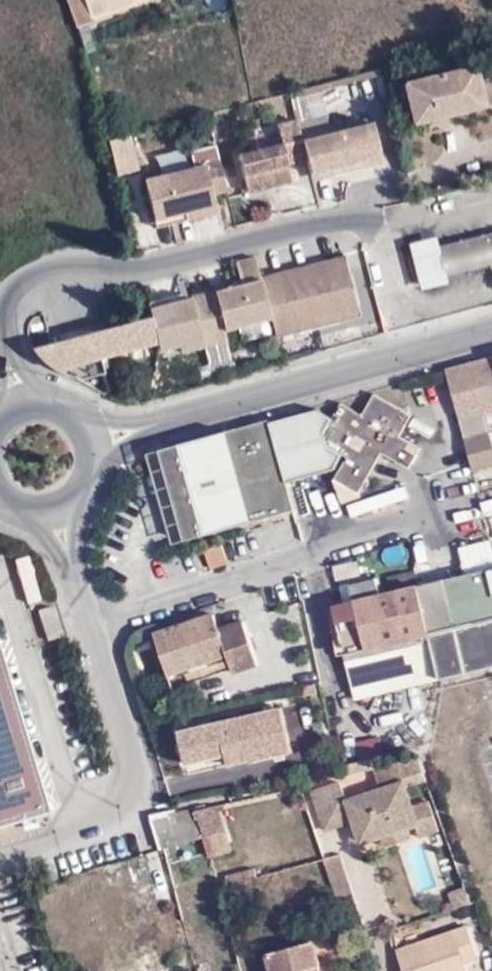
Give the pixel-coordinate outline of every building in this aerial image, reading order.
[(77,28),(156,1),(155,0),(64,0),(77,28)] [(413,123),(482,106),(473,68),(404,86),(413,123)] [(321,85),(290,92),(311,179),(383,163),(371,121),(331,132),(321,85)] [(236,153),(246,191),(289,180),(285,162),(304,157),(300,141),(300,140),(294,119),(275,124),(280,142),(236,153)] [(114,173),(139,168),(131,133),(107,138),(114,173)] [(197,160),(219,155),(216,143),(195,148),(197,160)] [(211,194),(225,191),(218,163),(142,182),(152,220),(214,205),(211,194)] [(215,212),(214,205),(152,220),(154,228),(215,212)] [(411,250),(419,285),(491,266),(491,230),(411,250)] [(210,292),(222,333),(269,321),(259,279),(254,257),(235,262),(240,284),(210,292)] [(269,321),(273,337),(315,327),(335,321),(356,316),(342,257),(259,279),(269,321)] [(155,334),(155,335),(158,349),(177,344),(179,352),(203,346),(222,341),(222,333),(210,292),(181,299),(147,307),(149,315),(155,334)] [(98,355),(155,340),(155,335),(155,334),(149,315),(30,346),(36,353),(49,365),(69,374),(82,377),(103,371),(98,355)] [(446,370),(473,470),(491,465),(491,440),(490,432),(488,431),(483,411),(491,409),(491,357),(446,370)] [(317,409),(270,423),(287,483),(335,470),(343,455),(347,457),(334,479),(359,493),(381,452),(409,468),(420,448),(399,436),(411,415),(374,394),(362,415),(340,403),(332,418),(317,409)] [(270,423),(226,432),(227,436),(252,523),(294,510),(287,483),(270,423)] [(227,436),(190,445),(198,473),(205,498),(175,507),(186,543),(252,523),(227,436)] [(190,445),(160,454),(168,481),(198,473),(190,445)] [(198,473),(168,481),(175,507),(205,498),(198,473)] [(203,551),(209,569),(226,563),(221,545),(203,551)] [(341,564),(344,581),(359,579),(356,562),(341,564)] [(352,702),(491,669),(491,566),(329,605),(352,702)] [(65,636),(55,606),(39,611),(49,641),(62,637),(65,636)] [(172,628),(154,635),(164,662),(174,689),(232,667),(234,673),(258,665),(245,623),(219,631),(213,614),(172,628)] [(31,837),(50,822),(0,654),(0,846),(31,837)] [(292,751),(281,708),(179,733),(184,753),(187,765),(227,756),(229,765),(252,759),(253,761),(292,751)] [(379,788),(344,799),(341,800),(349,824),(356,846),(381,837),(384,846),(411,837),(409,830),(415,828),(418,839),(439,832),(429,800),(410,806),(402,780),(422,773),(417,757),(373,772),(379,788)] [(341,800),(344,799),(338,781),(309,791),(323,832),(349,824),(341,800)] [(232,851),(219,800),(195,807),(203,837),(208,857),(232,851)] [(203,837),(195,807),(171,813),(153,818),(161,849),(203,837)] [(339,853),(323,858),(333,891),(350,886),(339,853)] [(449,891),(453,908),(469,903),(464,887),(449,891)] [(395,948),(403,970),(483,970),(470,923),(395,948)] [(269,970),(323,970),(315,943),(265,956),(269,970)] [(128,949),(132,967),(127,970),(166,970),(163,960),(156,961),(150,944),(128,949)]
